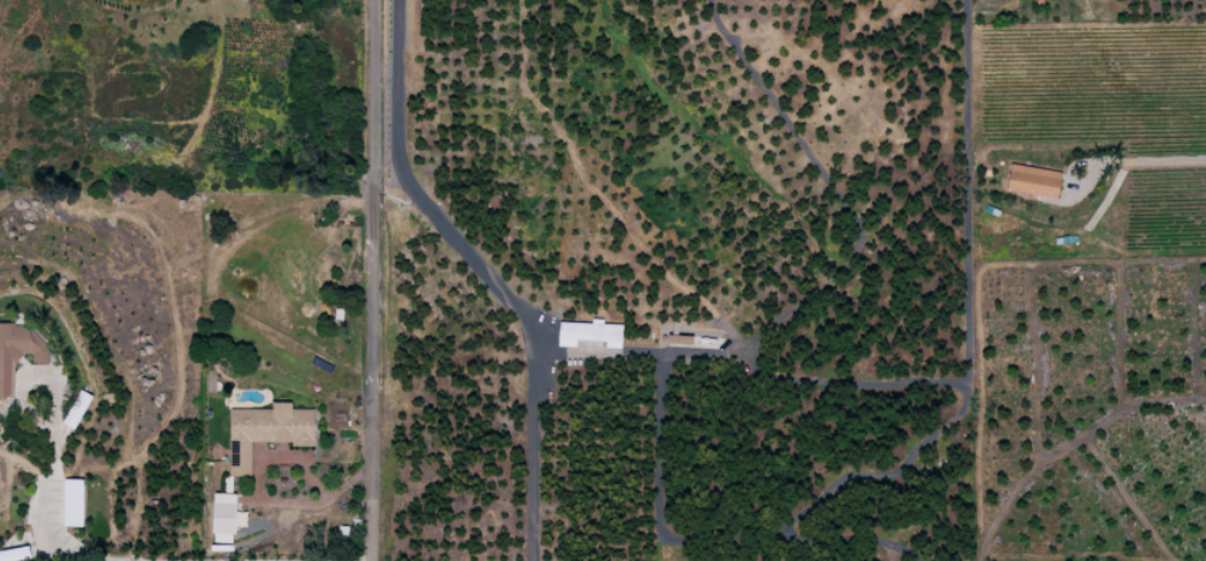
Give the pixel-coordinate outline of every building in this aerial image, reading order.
[(1061,170),(1009,165),(1006,191),(1058,196),(1061,170)] [(559,322),(558,339),(575,339),(575,342),(613,344),(613,348),(621,348),(622,324),(603,324),(603,319),(592,319),(592,323),(559,322)] [(11,358),(32,358),(32,364),(48,364),(48,340),(35,340),(35,324),(0,324),(0,396),(11,396),(11,358)] [(92,396),(80,390),(63,422),(75,429),(92,396)] [(251,443),(315,443),(315,409),(291,408),(291,402),(271,402),(271,408),(230,408),(229,475),(251,475),(251,443)] [(64,526),(83,525),(83,479),(64,479),(64,526)] [(212,541),(234,542),(235,494),(213,493),(212,541)]
